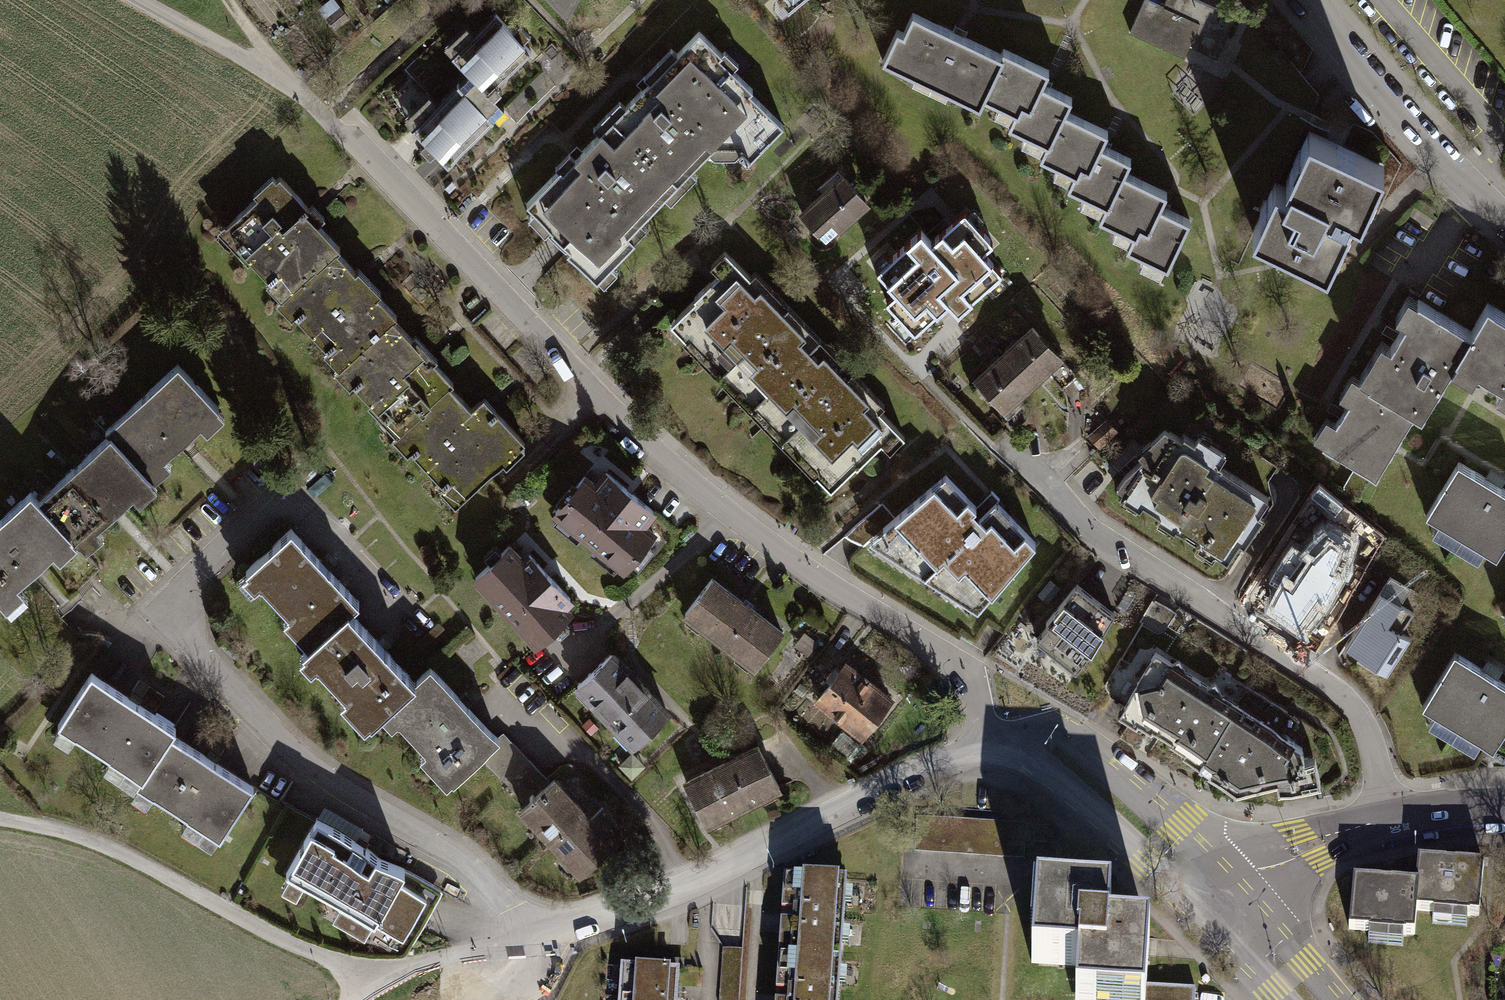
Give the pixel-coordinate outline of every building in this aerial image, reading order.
[(351,17),(336,0),(328,0),(318,9),(336,30),(351,17)] [(563,15),(572,0),(548,0),(563,15)] [(787,6),(782,10),(784,12),(798,0),(782,0),(787,6)] [(1125,32),(1180,56),(1191,34),(1208,42),(1213,32),(1216,33),(1222,36),(1231,16),(1195,0),(1162,0),(1159,6),(1146,0),(1140,0),(1125,32)] [(978,96),(998,54),(953,33),(908,12),(899,32),(893,29),(878,60),(910,75),(912,71),(945,86),(943,90),(974,105),(978,96)] [(501,112),(483,93),(526,52),(491,16),(470,36),(463,28),(441,49),(466,75),(435,105),(427,97),(403,121),(445,165),(501,112)] [(617,100),(604,114),(679,188),(693,174),(686,168),(706,148),(711,154),(732,155),(738,149),(745,157),(778,124),(745,91),(748,88),(728,68),(734,61),(721,49),(718,52),(695,29),(672,52),(667,46),(638,76),(641,79),(635,85),(638,88),(622,105),(617,100)] [(1004,125),(1043,143),(1059,110),(1066,96),(1045,86),(1038,83),(1044,70),(1000,49),(998,54),(978,96),(1010,111),(1004,125)] [(306,72),(301,66),(297,70),(302,76),(306,72)] [(1102,204),(1118,171),(1125,157),(1104,147),(1097,144),(1104,131),(1059,110),(1043,143),(1037,157),(1069,172),(1063,186),(1102,204)] [(679,188),(604,114),(590,127),(594,131),(569,156),(565,152),(552,164),(556,168),(523,201),(530,209),(523,215),(540,232),(589,280),(596,287),(613,270),(606,263),(642,228),(635,221),(660,196),(666,202),(679,188)] [(1271,181),(1248,230),(1282,246),(1323,265),(1332,245),(1326,242),(1331,231),(1338,234),(1346,216),(1338,212),(1340,209),(1341,206),(1357,213),(1365,195),(1359,192),(1364,181),(1370,184),(1380,164),(1335,143),(1305,129),(1295,149),(1302,152),(1297,163),(1290,160),(1282,178),(1285,180),(1283,186),(1271,181)] [(822,190),(797,212),(821,239),(863,202),(834,170),(817,185),(819,187),(822,190)] [(210,226),(272,294),(327,245),(330,241),(295,203),(298,201),(270,172),(266,175),(263,171),(244,188),(247,191),(210,226)] [(1162,192),(1118,171),(1102,204),(1096,218),(1128,233),(1122,247),(1163,266),(1186,219),(1159,207),(1156,205),(1162,192)] [(329,364),(384,313),(387,310),(366,288),(370,284),(349,261),(345,265),(327,245),(272,294),(269,298),(283,314),(287,311),(318,345),(314,348),(329,364)] [(741,403),(813,333),(750,267),(744,273),(719,246),(704,261),(712,270),(705,276),(664,315),(678,330),(675,332),(741,403)] [(1418,415),(1447,366),(1452,357),(1451,356),(1466,330),(1414,299),(1413,300),(1404,295),(1391,316),(1401,321),(1386,345),(1377,340),(1355,376),(1358,378),(1358,379),(1411,411),(1418,415)] [(1483,302),(1466,330),(1451,356),(1452,357),(1447,366),(1467,379),(1473,369),(1497,384),(1491,393),(1504,401),(1504,316),(1483,302)] [(389,432),(442,383),(446,380),(424,356),(427,353),(413,337),(409,340),(384,313),(329,364),(326,366),(340,382),(344,378),(363,399),(360,401),(389,432)] [(1000,352),(1028,383),(1041,370),(1056,357),(1028,327),(1000,352)] [(813,333),(741,403),(808,472),(810,469),(823,483),(873,436),(884,448),(899,433),(873,405),(878,401),(813,333)] [(972,378),(996,404),(1007,394),(1011,398),(1028,383),(1000,352),(972,378)] [(1056,357),(1041,370),(1057,388),(1072,374),(1056,357)] [(227,418),(181,368),(107,436),(111,440),(154,486),(173,469),(167,464),(204,430),(209,435),(227,418)] [(1411,411),(1358,379),(1357,380),(1347,374),(1335,395),(1344,401),(1331,423),(1322,417),(1309,438),(1319,444),(1318,445),(1371,477),(1411,411)] [(442,383),(389,432),(385,435),(400,451),(403,448),(437,484),(433,487),(448,504),(496,460),(500,464),(518,448),(513,442),(517,438),(476,394),(463,405),(442,383)] [(1007,394),(996,404),(1013,424),(1025,413),(1011,398),(1007,394)] [(1120,474),(1112,487),(1172,526),(1170,528),(1222,561),(1235,541),(1240,544),(1248,531),(1244,528),(1264,496),(1213,464),(1221,451),(1205,441),(1201,447),(1180,434),(1177,438),(1160,427),(1147,441),(1151,445),(1142,459),(1138,457),(1120,474)] [(154,486),(111,440),(37,508),(75,548),(84,558),(102,541),(97,535),(134,501),(139,507),(157,490),(154,486)] [(1454,461),(1422,514),(1434,522),(1427,532),(1473,560),(1480,549),(1492,556),(1504,534),(1504,492),(1454,461)] [(549,513),(619,566),(649,527),(579,474),(549,513)] [(941,475),(878,527),(907,557),(914,552),(943,581),(950,575),(978,603),(1031,542),(991,501),(985,505),(979,499),(972,506),(941,475)] [(28,498),(0,524),(0,614),(2,616),(20,599),(14,593),(38,572),(51,559),(56,565),(75,548),(37,508),(28,498)] [(344,608),(354,600),(321,565),(287,528),(241,570),(254,584),(256,582),(285,613),(284,614),(309,641),(344,608)] [(472,573),(533,639),(566,609),(504,543),(472,573)] [(1269,599),(1304,622),(1326,587),(1285,561),(1267,589),(1273,594),(1269,599)] [(679,613),(749,666),(778,627),(707,575),(679,613)] [(1032,638),(1071,669),(1087,650),(1110,612),(1079,587),(1072,582),(1041,621),(1044,623),(1032,638)] [(1396,632),(1397,631),(1410,611),(1388,598),(1375,618),(1396,632)] [(380,709),(411,680),(381,647),(344,608),(309,641),(300,649),(367,721),(380,709)] [(1396,632),(1375,618),(1362,611),(1345,637),(1353,641),(1347,650),(1382,672),(1405,637),(1397,631),(1396,632)] [(626,745),(663,711),(637,683),(605,647),(568,680),(626,745)] [(1195,762),(1232,702),(1152,649),(1114,711),(1131,722),(1134,718),(1164,738),(1164,742),(1195,762)] [(1450,652),(1418,705),(1430,712),(1424,723),(1470,750),(1476,740),(1488,747),(1504,719),(1504,684),(1450,652)] [(818,699),(862,734),(890,698),(846,664),(818,699)] [(480,756),(498,739),(497,738),(462,701),(426,666),(411,680),(380,709),(393,722),(395,720),(423,750),(421,752),(448,781),(480,756)] [(174,736),(178,729),(133,701),(94,676),(57,733),(73,744),(77,737),(115,761),(110,767),(141,787),(174,736)] [(1299,745),(1232,702),(1195,762),(1232,789),(1274,779),(1275,787),(1316,779),(1312,754),(1299,755),(1299,745)] [(480,756),(506,784),(530,761),(503,732),(497,738),(498,739),(480,756)] [(222,848),(259,790),(174,736),(141,787),(137,794),(153,804),(158,798),(195,822),(191,828),(222,848)] [(726,761),(686,782),(707,823),(780,786),(758,744),(726,761)] [(619,766),(631,779),(644,766),(632,754),(619,766)] [(550,783),(530,761),(506,784),(526,806),(550,783)] [(541,825),(552,837),(581,810),(554,780),(550,783),(526,806),(522,810),(538,827),(541,825)] [(364,828),(325,806),(314,823),(360,848),(365,851),(370,842),(359,836),(364,828)] [(590,818),(581,810),(552,837),(582,870),(625,830),(602,806),(590,818)] [(917,817),(915,848),(1025,855),(1027,825),(917,817)] [(401,885),(407,874),(365,851),(360,848),(314,823),(286,875),(291,878),(283,891),(298,900),(305,887),(341,907),(333,920),(367,938),(374,925),(405,942),(428,899),(401,885)] [(1415,884),(1417,884),(1415,910),(1416,911),(1479,916),(1484,865),(1418,859),(1415,884)] [(789,961),(841,964),(846,882),(795,878),(793,899),(782,898),(781,915),(792,915),(791,925),(781,925),(780,941),(791,941),(789,961)] [(1415,884),(1353,878),(1348,930),(1414,936),(1416,911),(1415,910),(1417,884),(1415,884)] [(1146,986),(1149,937),(1109,934),(1111,900),(1044,895),(1041,943),(1033,943),(1031,963),(1078,967),(1076,999),(1145,999),(1146,986)] [(841,964),(789,961),(788,979),(777,979),(776,995),(787,995),(787,999),(838,999),(841,964)] [(678,972),(623,968),(620,998),(642,999),(676,999),(677,987),(678,972)] [(1145,999),(1195,999),(1196,989),(1146,986),(1145,999)]
